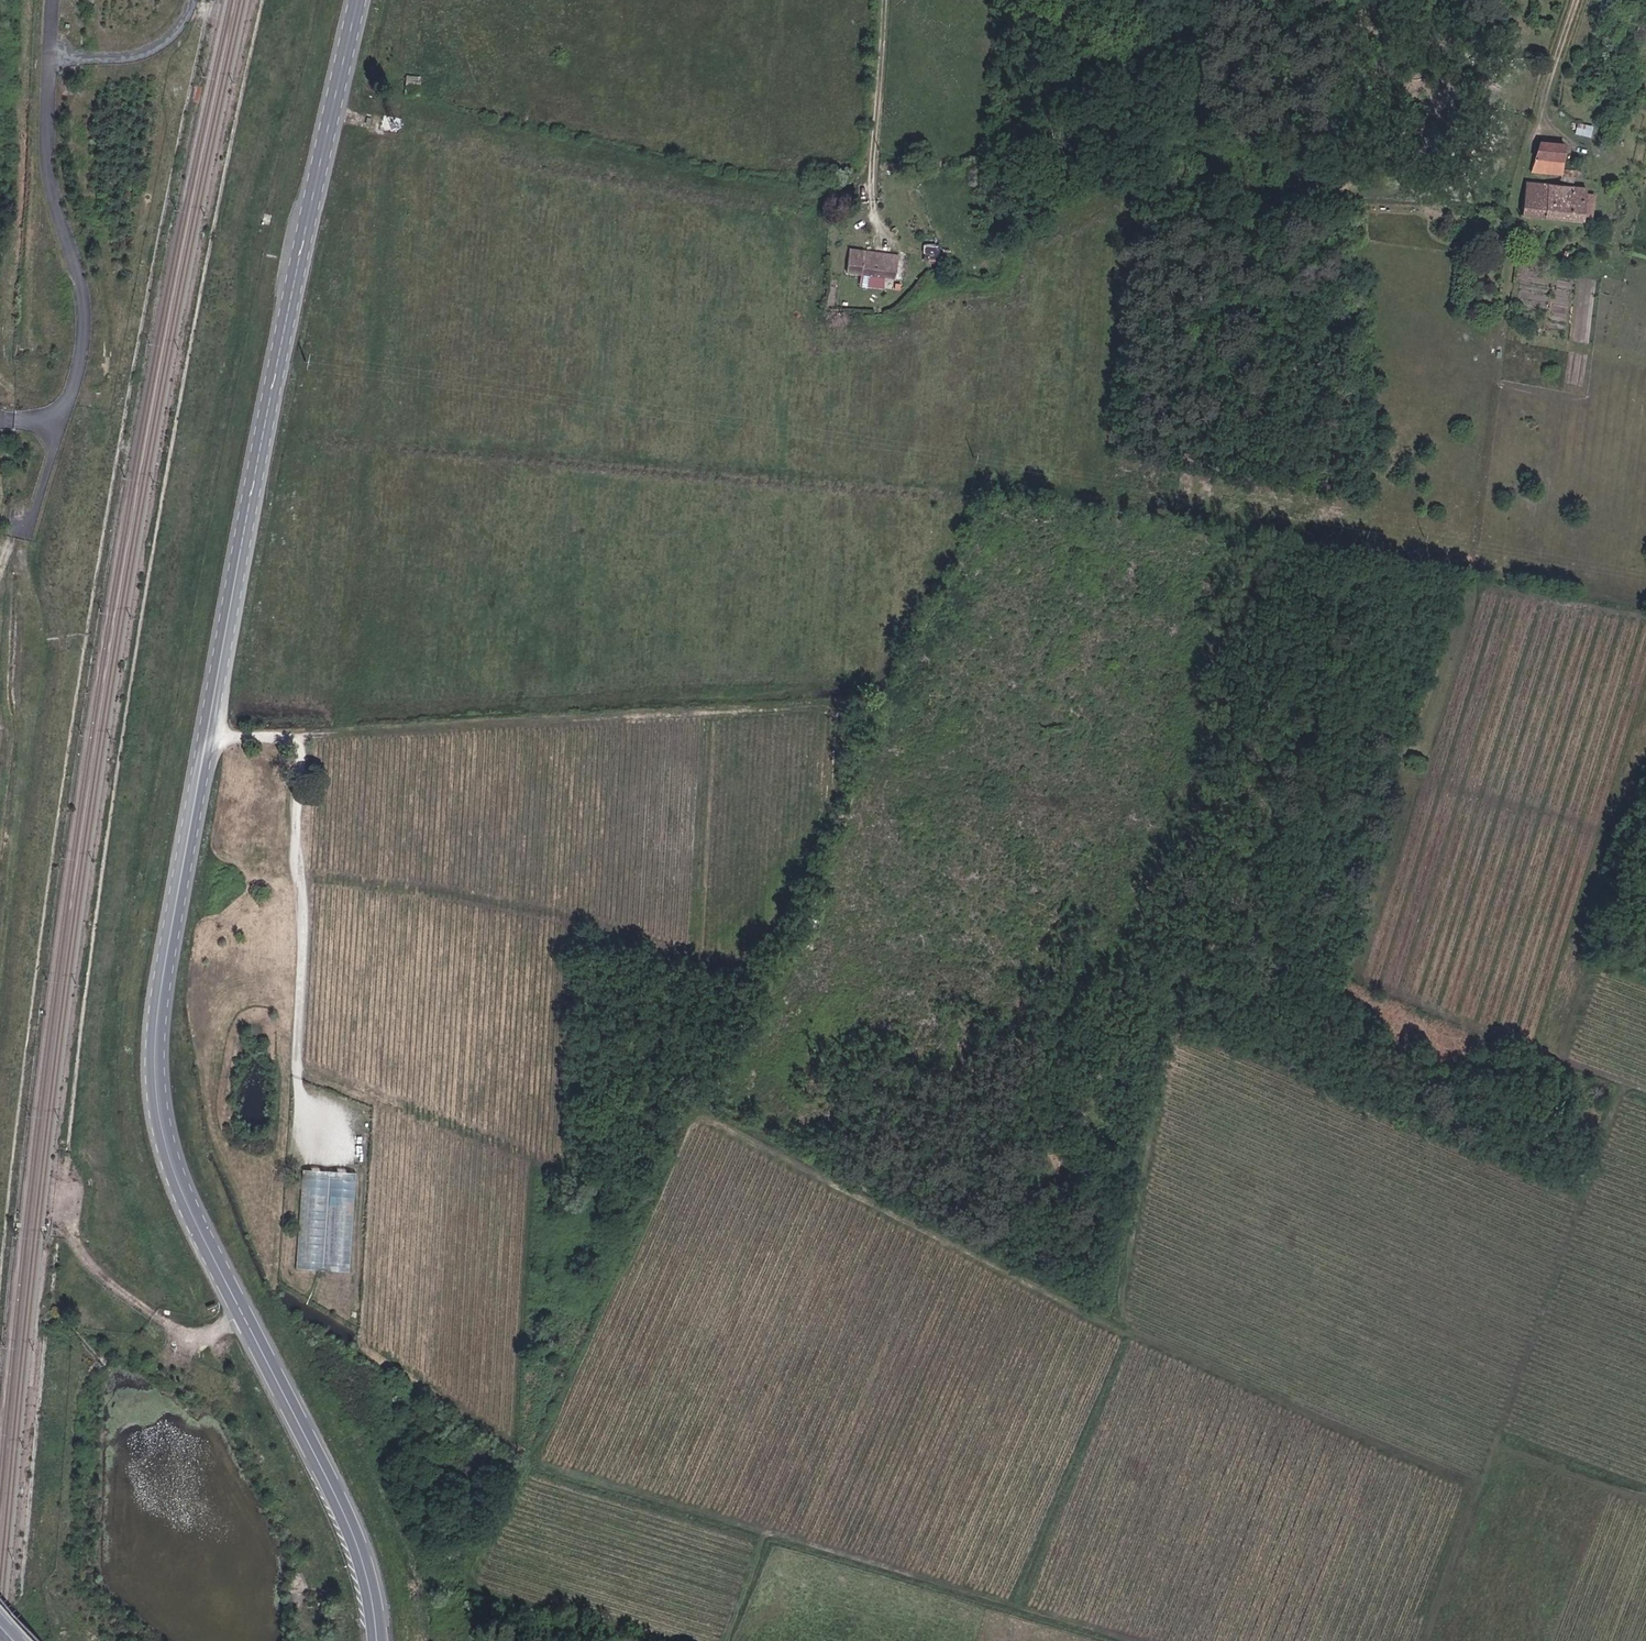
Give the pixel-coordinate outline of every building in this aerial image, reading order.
[(420,75),(404,74),(402,97),(419,98),(420,75)] [(1554,152),(1528,150),(1523,149),(1520,180),(1550,183),(1554,152)] [(1581,197),(1521,191),(1519,190),(1515,222),(1577,231),(1578,225),(1586,226),(1588,205),(1580,204),(1581,197)] [(843,254),(842,277),(892,283),(893,268),(872,266),(872,257),(843,254)] [(872,266),(893,268),(894,259),(872,257),(872,266)] [(1414,771),(1416,762),(1403,759),(1401,768),(1414,771)] [(308,1170),(300,1169),(293,1268),(349,1272),(356,1173),(308,1170)]
